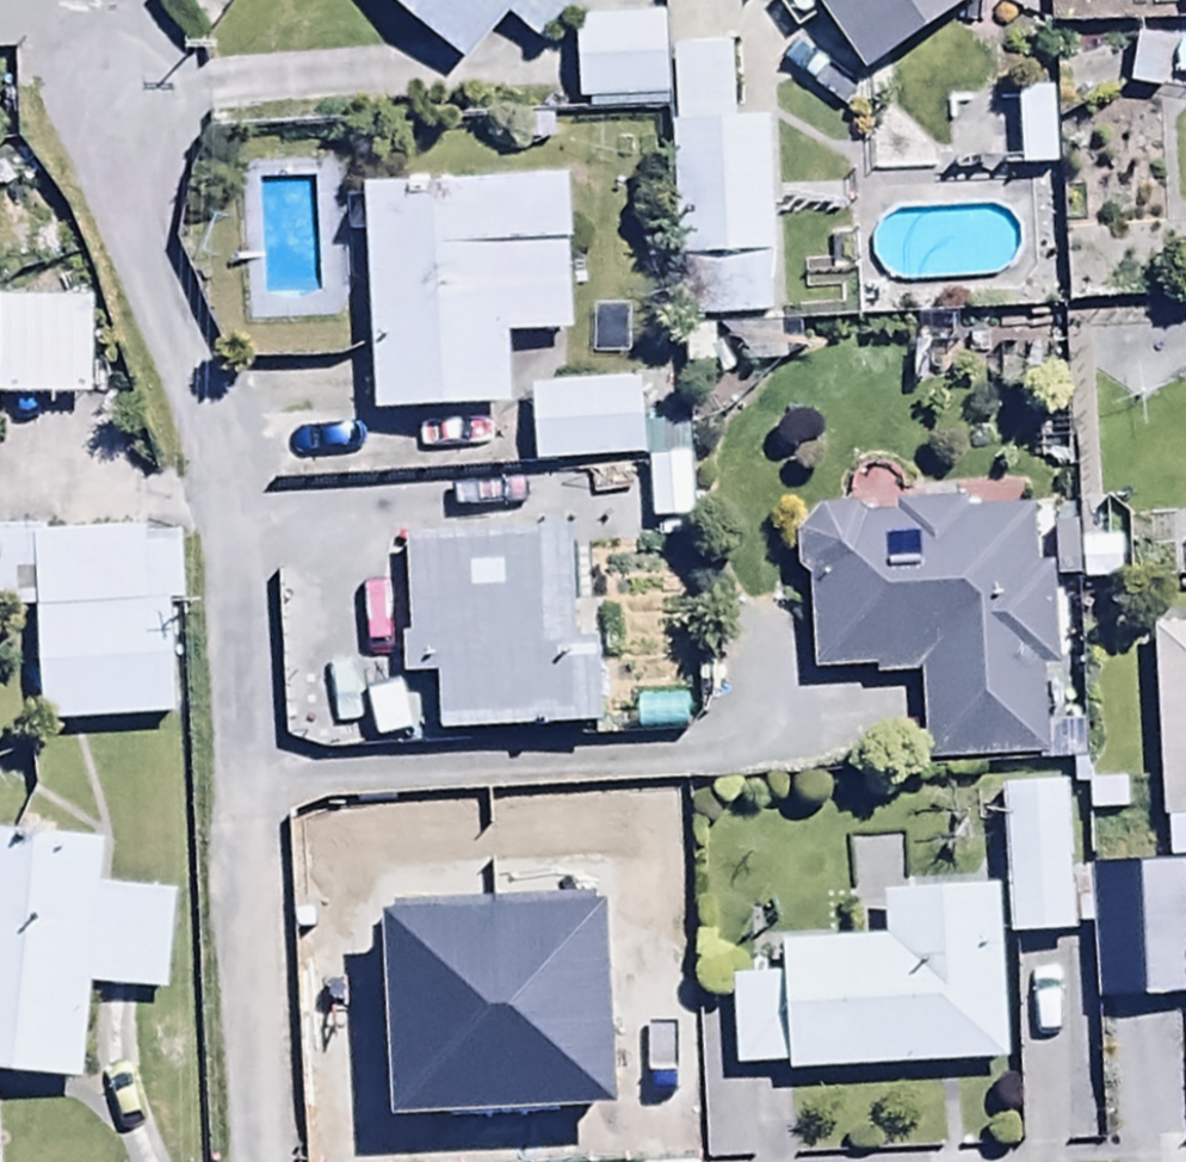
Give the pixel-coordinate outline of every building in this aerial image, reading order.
[(466,65),(503,19),(542,50),(583,0),(385,0),(466,65)] [(864,80),(981,0),(810,0),(864,80)] [(587,107),(587,115),(662,114),(660,15),(576,17),(578,107),(587,107)] [(678,324),(772,323),(770,130),(729,130),(729,51),(675,52),(678,324)] [(1054,91),(1018,93),(1022,175),(1057,174),(1054,91)] [(570,178),(366,185),(373,420),(514,415),(512,341),(575,339),(570,178)] [(93,405),(96,309),(0,306),(0,402),(93,405)] [(531,395),(535,471),(696,462),(694,425),(668,426),(666,388),(531,395)] [(1043,760),(1043,668),(1053,668),(1059,574),(1028,572),(1031,521),(898,507),(897,528),(857,525),(858,511),(821,509),(795,542),(799,577),(810,583),(810,678),(924,678),(924,759),(1043,760)] [(569,531),(409,539),(414,644),(400,644),(402,683),(434,682),(436,739),(600,731),(597,650),(574,651),(569,531)] [(182,533),(37,535),(40,729),(172,727),(170,612),(183,612),(182,533)] [(13,612),(9,534),(0,535),(0,612),(13,612)] [(1154,635),(1160,825),(1168,825),(1169,864),(1185,864),(1185,633),(1154,635)] [(1076,939),(1066,790),(999,794),(1009,943),(1076,939)] [(473,904),(394,910),(404,1056),(523,1047),(527,1094),(624,1087),(610,894),(587,895),(583,848),(532,852),(529,816),(467,821),(473,904)] [(0,839),(0,1079),(81,1084),(87,994),(166,999),(173,900),(100,895),(104,846),(0,839)] [(1092,871),(1096,1010),(1185,1008),(1185,868),(1092,871)] [(789,1080),(1006,1066),(995,892),(883,899),(886,947),(779,954),(781,980),(731,983),(737,1076),(788,1073),(789,1080)]
